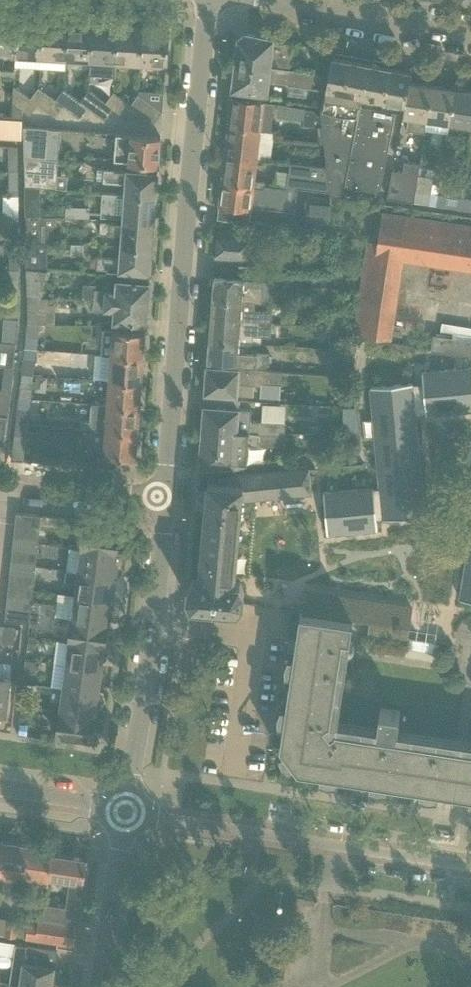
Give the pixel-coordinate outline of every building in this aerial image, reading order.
[(0,18),(0,53),(4,53),(3,74),(15,75),(15,67),(18,19),(0,18)] [(43,20),(18,19),(15,67),(40,68),(41,56),(43,20)] [(68,22),(43,20),(41,56),(66,57),(68,22)] [(93,24),(68,22),(66,57),(91,59),(93,24)] [(116,61),(118,25),(93,24),(91,59),(90,75),(115,77),(116,61)] [(143,27),(135,26),(118,25),(116,61),(141,62),(143,27)] [(168,29),(143,27),(141,62),(166,64),(166,55),(168,29)] [(239,37),(236,64),(282,69),(282,67),(283,64),(284,55),(292,56),(294,43),(246,33),(239,37)] [(322,115),(321,119),(322,126),(327,167),(330,190),(331,195),(341,196),(343,184),(380,190),(396,110),(360,105),(362,93),(398,100),(406,101),(409,81),(412,69),(404,67),(333,54),(329,75),(326,88),(322,115)] [(236,64),(233,88),(269,93),(270,80),(291,83),(291,84),(326,88),(329,75),(293,71),(282,69),(236,64)] [(406,101),(403,116),(408,121),(406,129),(422,132),(424,119),(430,84),(414,81),(410,81),(409,81),(406,101)] [(424,119),(447,122),(452,87),(430,84),(424,119)] [(30,115),(38,104),(31,99),(14,87),(13,103),(23,110),(30,115)] [(470,126),(470,122),(470,90),(452,87),(447,122),(470,126)] [(63,106),(56,100),(39,88),(31,99),(38,104),(55,117),(63,106)] [(88,107),(81,102),(64,89),(56,100),(63,106),(80,118),(88,107)] [(104,120),(113,109),(106,103),(89,91),(81,102),(88,107),(104,120)] [(106,103),(113,109),(129,122),(138,110),(131,105),(114,92),(106,103)] [(139,94),(131,105),(155,122),(163,111),(163,96),(151,96),(151,103),(139,94)] [(232,97),(229,125),(261,130),(270,131),(271,131),(272,120),(274,102),(265,101),(259,100),(252,100),(232,97)] [(24,139),(23,126),(23,119),(23,110),(13,103),(12,116),(4,115),(4,117),(4,118),(0,118),(0,137),(24,139)] [(305,109),(303,124),(322,126),(321,119),(322,115),(317,115),(314,111),(305,109)] [(229,125),(226,154),(258,158),(261,130),(229,125)] [(48,128),(23,126),(24,139),(24,141),(24,157),(46,159),(48,128)] [(114,159),(159,162),(161,136),(116,133),(114,159)] [(17,146),(8,146),(8,157),(17,157),(17,146)] [(226,154),(222,183),(264,188),(265,186),(265,182),(255,181),(258,158),(226,154)] [(59,160),(24,157),(24,186),(57,189),(59,160)] [(386,198),(412,202),(418,164),(402,161),(401,171),(391,169),(386,198)] [(287,186),(287,189),(295,190),(295,186),(330,190),(327,167),(290,163),(287,186)] [(104,168),(102,192),(103,192),(124,194),(156,196),(158,173),(138,172),(126,171),(126,170),(104,168)] [(10,171),(8,171),(8,195),(18,195),(18,171),(10,171)] [(413,202),(429,205),(429,204),(429,202),(431,192),(433,178),(416,175),(413,202)] [(222,183),(219,209),(239,212),(252,213),(253,209),(253,207),(253,206),(253,205),(253,203),(293,208),(295,190),(287,189),(265,186),(264,188),(222,183)] [(40,187),(24,186),(25,200),(40,200),(40,188),(40,187)] [(102,207),(101,219),(154,222),(156,196),(124,194),(103,192),(102,204),(102,207)] [(437,194),(435,206),(458,209),(460,197),(437,194)] [(3,196),(3,220),(10,220),(18,220),(18,195),(8,195),(3,196)] [(458,209),(470,211),(470,199),(460,197),(458,209)] [(306,225),(306,227),(335,229),(335,227),(332,201),(309,199),(306,225)] [(470,267),(470,224),(383,212),(378,242),(368,240),(355,331),(391,336),(402,257),(470,267)] [(121,234),(121,246),(152,248),(154,222),(101,219),(100,233),(121,234)] [(18,220),(10,220),(10,244),(18,244),(18,220)] [(217,255),(237,256),(243,257),(242,268),(273,270),(274,258),(250,257),(251,242),(272,243),(273,228),(251,227),(250,231),(218,229),(217,255)] [(48,241),(26,239),(27,268),(39,269),(40,254),(48,254),(48,241)] [(18,244),(10,244),(10,268),(19,268),(18,244)] [(117,269),(116,274),(150,277),(152,248),(121,246),(120,257),(98,256),(98,268),(117,269)] [(39,269),(27,268),(27,295),(43,296),(43,276),(45,276),(50,277),(50,270),(49,270),(41,269),(39,269)] [(85,285),(84,297),(94,298),(148,302),(150,282),(150,277),(116,274),(116,279),(115,289),(95,288),(96,284),(85,283),(85,285)] [(215,276),(213,298),(254,301),(254,300),(273,301),(275,281),(215,276)] [(310,286),(310,301),(337,301),(337,286),(310,286)] [(43,296),(27,295),(28,322),(39,322),(41,322),(48,323),(48,305),(48,302),(48,300),(48,298),(43,298),(43,296)] [(94,298),(93,309),(95,309),(96,309),(114,310),(113,320),(126,320),(147,322),(148,302),(94,298)] [(213,298),(212,320),(271,324),(272,310),(254,308),(254,301),(213,298)] [(328,305),(328,314),(331,314),(331,325),(345,326),(342,305),(328,305)] [(3,318),(2,341),(16,343),(18,319),(3,318)] [(212,320),(210,341),(238,343),(241,343),(252,344),(253,335),(270,336),(271,324),(212,320)] [(28,322),(26,335),(37,336),(39,322),(28,322)] [(331,325),(328,347),(342,349),(344,336),(345,326),(331,325)] [(102,328),(100,353),(111,354),(143,357),(145,331),(126,330),(113,329),(102,328)] [(430,348),(470,354),(470,341),(432,335),(430,348)] [(345,338),(344,346),(356,348),(357,339),(345,338)] [(4,366),(6,366),(13,367),(16,343),(2,341),(0,341),(0,365),(4,366)] [(210,341),(209,361),(229,362),(252,364),(257,364),(268,365),(269,351),(258,351),(252,350),(252,344),(241,343),(238,343),(210,341)] [(344,346),(343,355),(355,357),(356,348),(344,346)] [(328,347),(325,375),(339,376),(342,349),(328,347)] [(95,353),(93,378),(109,380),(142,382),(143,357),(111,354),(100,353),(95,353)] [(343,355),(342,364),(354,366),(355,357),(343,355)] [(23,358),(22,372),(35,373),(36,360),(23,358)] [(342,364),(341,373),(353,375),(354,366),(342,364)] [(240,368),(208,365),(206,392),(239,394),(239,395),(254,396),(255,385),(262,385),(262,383),(283,385),(284,371),(263,369),(263,368),(241,366),(240,368)] [(4,366),(1,390),(3,390),(10,391),(13,367),(6,366),(4,366)] [(442,370),(446,412),(470,410),(470,367),(442,370)] [(413,382),(397,384),(400,416),(416,415),(426,414),(446,412),(442,370),(422,371),(423,382),(413,382)] [(22,372),(20,387),(21,387),(33,388),(35,373),(22,372)] [(108,395),(107,405),(140,407),(142,382),(109,380),(108,390),(108,395)] [(397,384),(370,386),(375,438),(417,434),(416,415),(400,416),(397,384)] [(7,416),(10,391),(3,390),(1,390),(0,390),(0,415),(7,416)] [(140,407),(107,405),(92,404),(91,421),(82,420),(82,428),(90,429),(138,432),(140,407)] [(206,406),(204,421),(207,421),(207,430),(285,436),(285,423),(251,421),(252,409),(240,408),(226,407),(206,406)] [(18,408),(16,422),(27,423),(29,409),(18,408)] [(13,445),(11,460),(23,461),(27,423),(16,422),(13,445)] [(136,458),(138,432),(90,429),(89,453),(120,456),(136,458)] [(284,436),(207,430),(206,435),(203,435),(201,465),(236,464),(237,463),(248,462),(249,444),(283,447),(284,436)] [(417,434),(375,438),(378,468),(420,464),(417,434)] [(420,464),(378,468),(379,486),(395,485),(398,517),(425,515),(420,464)] [(206,504),(199,578),(188,585),(187,597),(191,605),(207,607),(206,611),(222,612),(222,608),(238,609),(243,602),(245,588),(242,580),(237,580),(244,499),(312,492),(310,467),(221,476),(220,481),(209,480),(208,488),(199,489),(199,500),(206,504)] [(373,487),(353,488),(357,531),(377,529),(377,519),(383,518),(383,519),(398,517),(395,485),(379,486),(373,487)] [(353,488),(323,491),(327,534),(357,531),(353,488)] [(40,526),(42,515),(16,512),(15,524),(40,526)] [(40,526),(15,524),(14,536),(39,539),(40,526)] [(118,553),(121,529),(98,526),(83,524),(80,547),(118,553)] [(13,548),(38,550),(39,539),(14,536),(13,548)] [(69,547),(66,570),(67,570),(79,572),(79,571),(114,576),(114,574),(116,575),(118,572),(119,565),(118,562),(116,562),(117,554),(118,554),(118,553),(80,547),(80,548),(69,547)] [(38,550),(13,548),(11,560),(36,562),(38,550)] [(36,562),(11,560),(10,572),(35,574),(36,562)] [(77,583),(76,594),(111,599),(111,598),(113,598),(115,595),(116,588),(115,586),(113,585),(114,576),(79,571),(79,572),(67,570),(65,581),(77,583)] [(460,599),(470,601),(470,571),(465,570),(460,599)] [(9,584),(34,586),(35,574),(10,572),(9,584)] [(34,586),(9,584),(8,596),(33,598),(34,586)] [(306,591),(303,612),(320,614),(353,620),(353,619),(370,621),(368,631),(407,637),(411,608),(306,591)] [(76,594),(73,617),(108,622),(108,620),(110,621),(112,618),(113,611),(112,608),(110,608),(111,599),(76,594)] [(32,601),(33,598),(8,596),(6,608),(32,610),(32,601)] [(55,615),(56,604),(32,601),(32,610),(32,612),(55,615)] [(6,608),(5,620),(30,623),(30,624),(33,625),(53,628),(55,615),(32,612),(32,610),(6,608)] [(321,771),(366,778),(371,779),(389,782),(470,794),(470,748),(396,736),(400,710),(380,707),(376,733),(330,726),(343,637),(350,638),(353,620),(301,611),(300,614),(309,615),(308,622),(299,621),(281,744),(284,748),(298,768),(321,771)] [(71,617),(68,640),(106,645),(109,622),(108,622),(73,617),(71,617)] [(3,636),(3,641),(14,642),(15,630),(15,628),(4,627),(3,636)] [(29,636),(27,648),(36,649),(37,637),(29,636)] [(56,640),(53,663),(66,665),(66,664),(102,669),(103,660),(105,660),(107,658),(107,651),(107,648),(105,648),(105,646),(106,647),(106,645),(68,640),(68,642),(56,640)] [(26,660),(25,671),(34,673),(36,661),(26,660)] [(7,715),(9,695),(11,676),(10,676),(12,663),(0,662),(0,714),(7,715)] [(66,665),(63,687),(99,692),(100,683),(102,683),(104,681),(105,674),(104,671),(102,671),(102,669),(66,664),(66,665)] [(63,687),(60,710),(96,715),(97,706),(99,706),(101,704),(102,697),(101,694),(99,694),(99,692),(63,687)] [(22,697),(21,705),(33,706),(34,698),(22,697)] [(59,710),(56,734),(71,737),(94,739),(96,719),(97,715),(96,715),(60,710),(59,710)] [(23,887),(24,878),(29,845),(6,842),(1,874),(14,876),(13,886),(23,887)] [(29,845),(24,878),(49,882),(50,877),(52,855),(54,850),(55,850),(55,849),(29,845)] [(70,880),(69,891),(82,893),(87,860),(52,855),(50,877),(70,880)] [(38,923),(35,939),(69,944),(74,945),(82,893),(69,891),(64,922),(39,918),(38,923)] [(7,919),(5,934),(16,936),(18,921),(7,919)] [(29,921),(27,938),(35,939),(38,923),(29,921)] [(19,985),(34,986),(52,986),(58,948),(0,940),(0,956),(14,958),(10,984),(19,985)]
